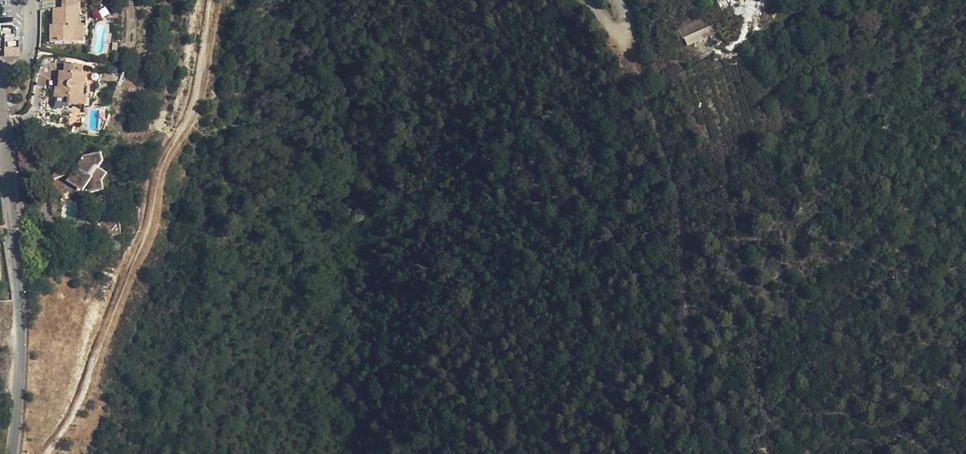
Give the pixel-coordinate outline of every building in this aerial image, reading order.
[(50,42),(74,42),(74,33),(74,26),(77,26),(77,1),(61,1),(62,9),(52,9),(52,25),(52,31),(49,31),(50,42)] [(685,44),(713,36),(708,17),(680,25),(685,44)] [(83,33),(74,33),(74,42),(83,42),(83,33)] [(4,49),(4,57),(19,57),(19,49),(4,49)] [(67,104),(78,105),(80,97),(82,97),(85,74),(80,74),(81,66),(64,64),(63,72),(59,71),(58,81),(57,88),(55,87),(54,98),(63,99),(63,98),(67,99),(67,104)] [(86,97),(82,97),(80,97),(78,105),(78,107),(85,108),(86,97)] [(68,180),(77,186),(82,180),(86,183),(86,192),(101,190),(99,181),(104,174),(96,169),(100,162),(99,155),(82,158),(68,180)] [(46,165),(52,179),(68,172),(63,158),(46,165)] [(82,189),(86,183),(82,180),(77,186),(82,189)]
